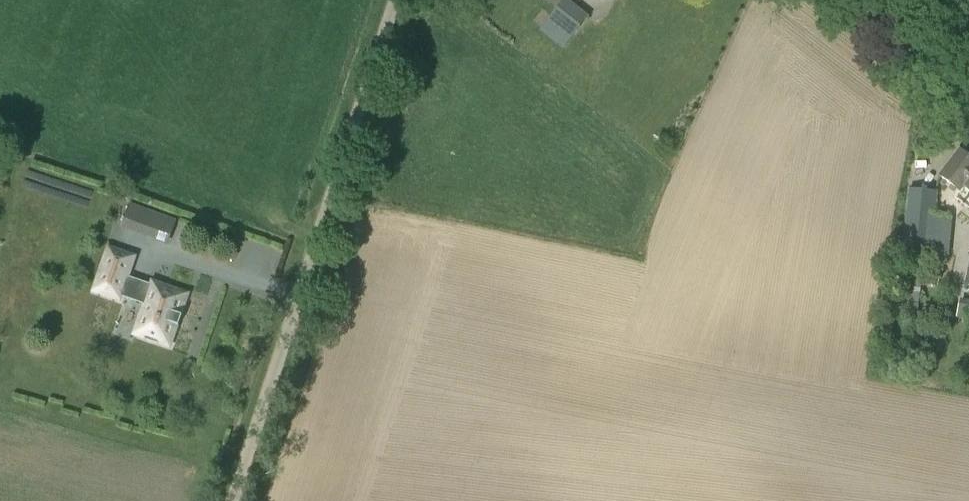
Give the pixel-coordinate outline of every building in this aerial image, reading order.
[(540,31),(563,49),(588,18),(566,0),(565,0),(540,31)] [(968,210),(968,156),(959,148),(937,176),(958,192),(953,198),(968,210)] [(949,256),(952,216),(935,215),(938,191),(908,188),(902,251),(949,256)] [(168,245),(177,220),(129,203),(120,228),(168,245)] [(152,286),(127,277),(134,257),(109,248),(94,292),(118,300),(120,296),(146,305),(136,334),(169,346),(187,294),(153,283),(152,286)]
